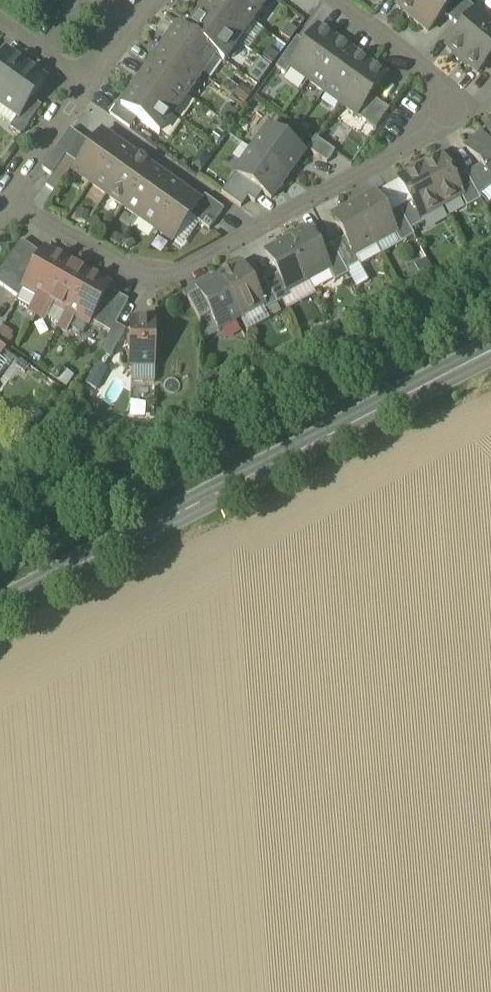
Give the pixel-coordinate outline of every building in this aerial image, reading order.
[(199,15),(238,43),(252,23),(219,0),(210,0),(199,15)] [(252,23),(266,3),(261,0),(219,0),(252,23)] [(412,21),(430,0),(404,0),(397,8),(412,21)] [(412,21),(427,34),(443,16),(456,0),(430,0),(412,21)] [(452,23),(467,5),(462,0),(456,0),(443,16),(452,23)] [(477,12),(467,5),(452,23),(461,31),(477,12)] [(461,62),(490,26),(490,24),(477,12),(461,31),(446,49),(461,62)] [(199,15),(185,34),(215,57),(223,63),(238,43),(199,15)] [(262,31),(252,23),(238,43),(248,50),(262,31)] [(461,62),(477,75),(490,58),(490,26),(461,62)] [(177,29),(163,49),(201,76),(215,57),(185,34),(177,29)] [(290,69),(308,82),(335,43),(317,30),(306,46),(290,69)] [(276,69),(286,76),(290,69),(306,46),(297,39),(276,69)] [(352,54),(335,43),(308,82),(324,93),(352,54)] [(280,55),(270,48),(262,60),(272,67),(280,55)] [(163,49),(149,68),(187,96),(201,76),(163,49)] [(26,67),(6,53),(0,61),(0,103),(26,67)] [(368,66),(352,54),(324,93),(340,105),(368,66)] [(270,68),(260,60),(248,77),(258,84),(270,68)] [(384,77),(368,66),(340,105),(356,116),(370,97),(384,77)] [(26,67),(0,103),(0,105),(17,117),(19,118),(31,100),(45,80),(26,67)] [(149,68),(135,88),(173,116),(187,96),(149,68)] [(253,94),(241,86),(233,96),(245,104),(253,94)] [(159,136),(173,116),(135,88),(120,108),(136,119),(159,136)] [(356,116),(366,123),(380,104),(370,97),(356,116)] [(9,129),(20,136),(41,107),(31,100),(19,118),(17,117),(11,126),(9,129)] [(0,105),(0,119),(11,126),(17,117),(0,105)] [(110,115),(129,129),(136,119),(120,108),(117,105),(110,115)] [(238,114),(227,105),(219,116),(231,124),(238,114)] [(268,129),(251,152),(287,177),(303,155),(268,129)] [(69,131),(56,150),(65,158),(79,138),(69,131)] [(74,173),(90,185),(118,146),(102,134),(92,147),(78,167),(74,173)] [(485,134),(467,149),(480,166),(490,179),(490,141),(485,134)] [(79,138),(65,158),(75,164),(78,167),(92,147),(79,138)] [(307,151),(327,165),(335,153),(315,139),(307,151)] [(233,158),(242,165),(251,152),(242,145),(233,158)] [(90,185),(106,196),(134,157),(118,146),(90,185)] [(65,158),(56,150),(42,170),(51,177),(65,158)] [(287,177),(251,152),(242,165),(235,175),(262,194),(271,200),(287,177)] [(106,196),(122,208),(150,169),(134,157),(106,196)] [(54,193),(75,164),(65,158),(51,177),(45,186),(54,193)] [(441,158),(420,170),(440,207),(460,197),(461,196),(454,182),(441,158)] [(466,175),(478,198),(490,188),(490,179),(480,166),(466,175)] [(122,208),(139,220),(167,181),(150,169),(122,208)] [(420,218),(440,207),(420,170),(399,181),(411,203),(419,219),(420,218)] [(235,175),(228,185),(248,199),(247,199),(255,204),(262,194),(235,175)] [(480,202),(478,198),(466,175),(454,182),(461,196),(460,197),(467,209),(480,202)] [(139,220),(155,231),(183,192),(167,181),(139,220)] [(248,199),(228,185),(221,195),(241,209),(247,199),(248,199)] [(478,198),(487,209),(490,205),(490,188),(478,198)] [(200,204),(183,192),(155,231),(172,243),(190,218),(197,207),(200,204)] [(374,194),(353,206),(374,245),(394,234),(395,234),(386,217),(374,194)] [(200,204),(197,207),(216,221),(223,212),(204,197),(200,204)] [(411,203),(398,210),(410,231),(423,224),(420,218),(419,219),(411,203)] [(354,256),(374,245),(353,206),(332,218),(344,239),(353,257),(354,256)] [(209,232),(216,221),(197,207),(190,218),(209,232)] [(413,237),(410,231),(398,210),(386,217),(395,234),(394,234),(400,245),(413,237)] [(307,231),(286,242),(308,282),(328,271),(329,270),(319,253),(307,231)] [(380,256),(400,245),(394,234),(374,245),(380,256)] [(332,246),(346,272),(347,272),(359,265),(354,256),(353,257),(344,239),(332,246)] [(3,288),(31,249),(21,242),(7,262),(0,272),(0,286),(3,288)] [(288,293),(308,282),(286,242),(265,254),(277,276),(286,293),(288,293)] [(380,256),(374,245),(354,256),(359,265),(360,267),(380,256)] [(328,271),(334,283),(348,276),(332,246),(319,253),(329,270),(328,271)] [(41,257),(31,249),(3,288),(18,299),(23,289),(30,278),(41,257)] [(28,311),(37,316),(66,263),(44,251),(41,257),(30,278),(23,289),(37,296),(29,310),(28,311)] [(434,276),(426,261),(408,271),(416,286),(434,276)] [(87,275),(66,263),(37,316),(45,321),(46,319),(54,306),(66,313),(87,275)] [(360,267),(359,265),(347,272),(357,289),(369,282),(360,267)] [(253,289),(241,267),(219,279),(241,318),(261,307),(262,307),(253,289)] [(109,287),(87,275),(66,313),(59,326),(58,328),(67,333),(70,327),(75,318),(88,325),(90,322),(107,291),(109,287)] [(277,276),(265,283),(277,305),(282,302),(291,298),(288,293),(286,293),(277,276)] [(211,316),(219,330),(241,318),(219,279),(197,291),(198,292),(211,316)] [(315,295),(308,282),(288,293),(291,298),(282,302),(287,311),(315,295)] [(264,312),(277,305),(265,283),(253,289),(262,307),(261,307),(264,312)] [(23,289),(18,299),(16,302),(29,310),(37,296),(23,289)] [(90,322),(100,328),(117,297),(107,291),(90,322)] [(211,316),(198,292),(187,298),(200,322),(211,316)] [(128,303),(117,297),(100,328),(111,334),(114,327),(128,303)] [(46,319),(59,326),(66,313),(54,306),(46,319)] [(269,321),(264,312),(261,307),(241,318),(248,331),(269,321)] [(83,334),(88,325),(75,318),(70,327),(83,334)] [(131,366),(132,366),(132,382),(154,383),(155,367),(155,322),(131,321),(131,337),(128,340),(128,348),(131,351),(131,366)] [(125,332),(114,327),(111,334),(99,354),(109,359),(125,332)] [(108,371),(96,364),(84,385),(97,392),(108,371)] [(62,369),(55,380),(66,388),(74,377),(62,369)]
